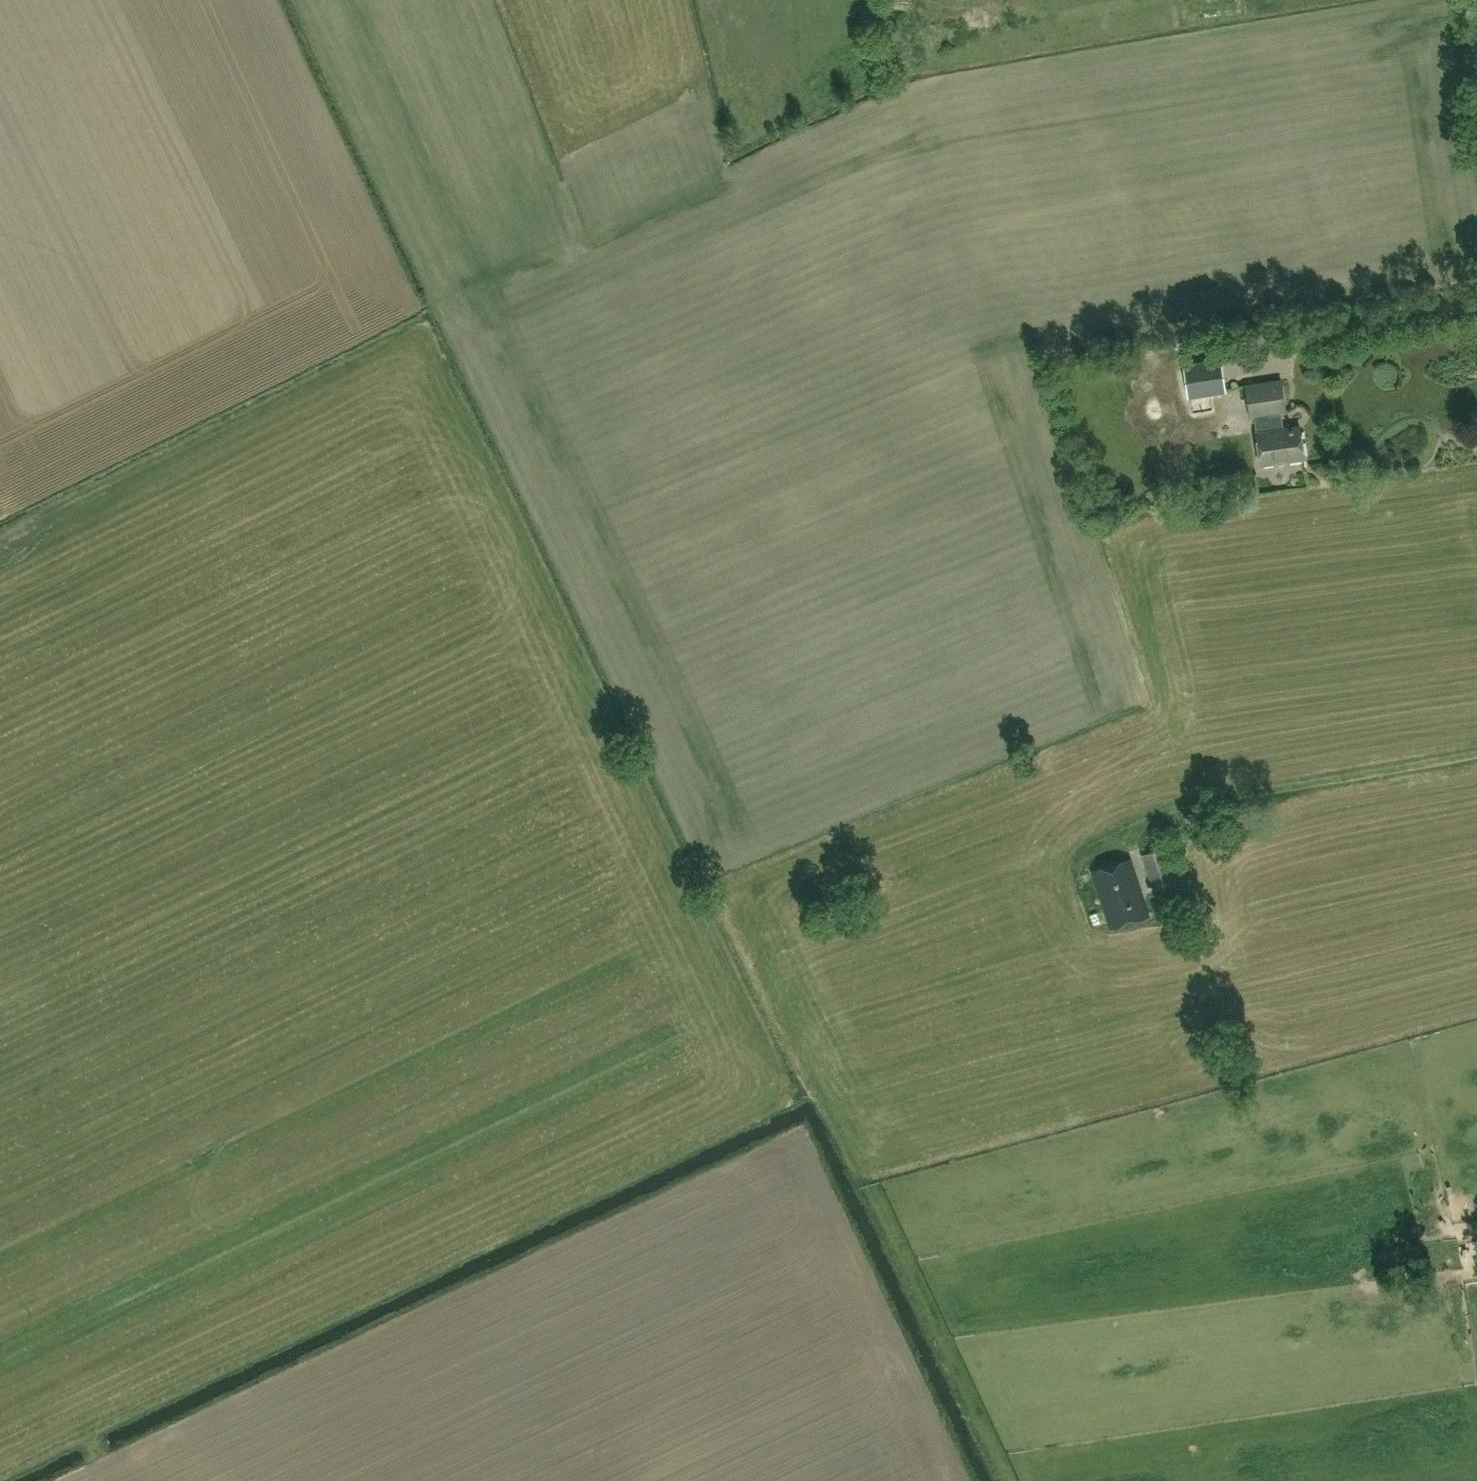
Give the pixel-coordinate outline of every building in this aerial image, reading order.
[(1189,397),(1226,391),(1221,359),(1184,364),(1189,397)] [(1282,380),(1245,384),(1249,417),(1255,416),(1257,432),(1255,432),(1259,465),(1303,459),(1299,427),(1279,430),(1277,413),(1286,412),(1282,380)] [(1166,848),(1143,855),(1154,889),(1177,881),(1166,848)] [(1112,928),(1148,916),(1130,859),(1093,871),(1112,928)]
